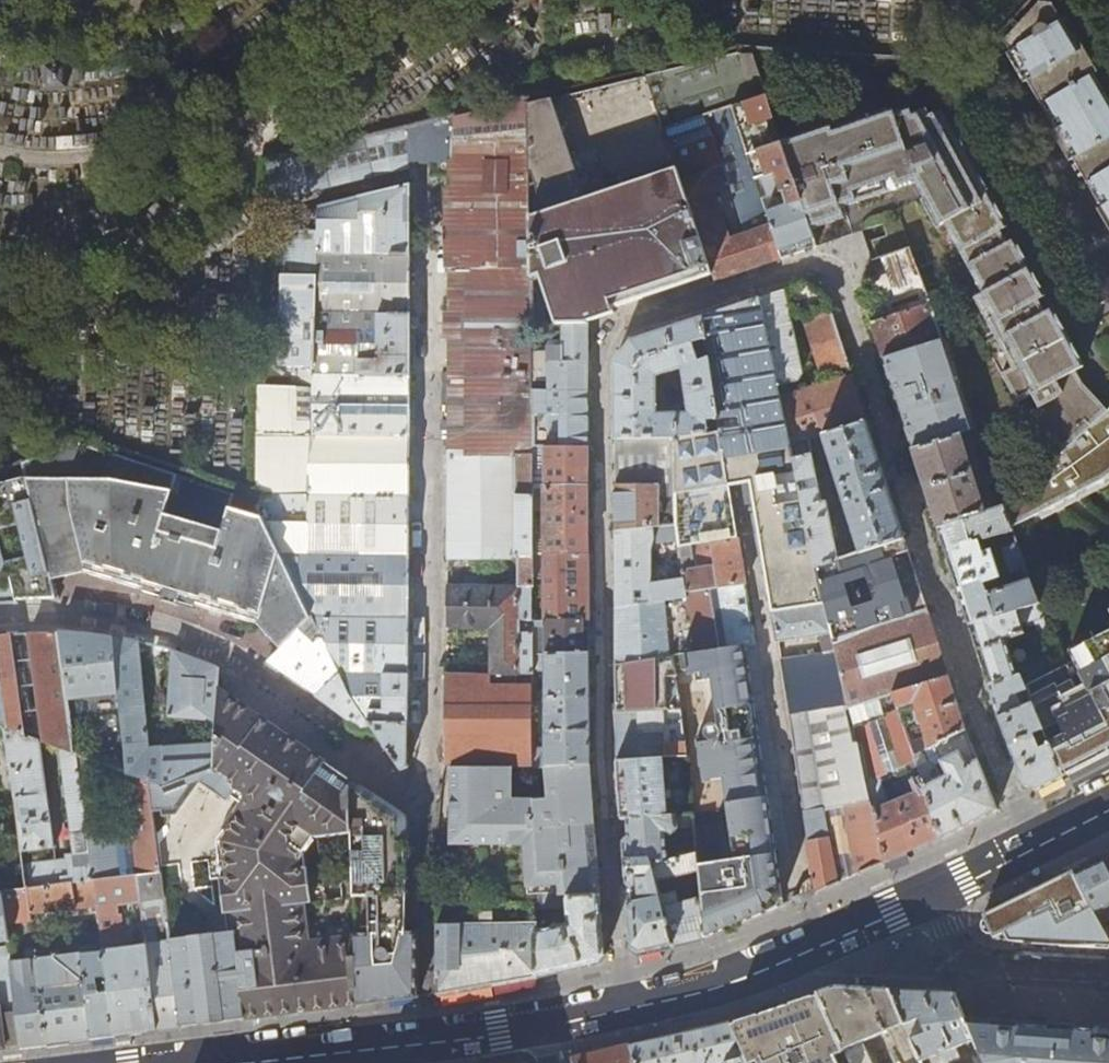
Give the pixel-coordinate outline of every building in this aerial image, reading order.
[(1096,77),(1099,75),(1078,40),(1067,21),(1064,22),(1051,0),(1038,0),(1004,37),(1012,52),(1018,49),(1036,80),(1031,83),(1059,131),(1064,128),(1081,158),(1076,161),(1103,208),(1108,205),(1108,206),(1108,99),(1096,77)] [(766,95),(753,58),(738,57),(527,106),(533,323),(561,323),(587,323),(587,321),(614,313),(613,308),(637,299),(712,274),(663,129),(766,95)] [(751,270),(800,253),(817,247),(811,231),(783,146),(766,95),(663,129),(712,274),(715,282),(751,270)] [(532,391),(533,323),(527,106),(473,118),(265,167),(265,203),(283,198),(340,182),(410,163),(410,161),(433,161),(449,160),(449,185),(449,232),(449,276),(448,332),(448,384),(448,470),(447,557),(513,555),(513,557),(517,557),(517,587),(447,586),(447,628),(492,628),(492,673),(495,673),(495,674),(447,675),(446,722),(446,764),(450,764),(458,765),(508,767),(510,767),(532,766),(532,759),(532,669),(532,654),(532,621),(532,613),(532,555),(532,448),(532,391)] [(968,157),(943,112),(929,116),(926,110),(911,115),(909,109),(894,114),(892,111),(831,133),(830,129),(783,146),(811,231),(842,219),(839,210),(835,198),(851,193),(855,205),(914,184),(916,185),(968,157)] [(924,198),(976,171),(968,157),(916,185),(924,198)] [(1085,384),(1079,372),(1086,368),(1061,323),(1055,325),(1041,300),(1047,297),(1015,241),(1009,244),(1003,233),(995,219),(1001,216),(976,171),(924,198),(919,201),(934,228),(943,224),(982,294),(973,299),(1011,370),(1002,375),(1018,404),(1033,397),(1040,408),(1025,417),(1044,450),(1055,444),(1063,455),(1108,413),(1108,410),(1085,384)] [(255,501),(285,563),(312,619),(339,674),(358,708),(373,729),(379,738),(401,770),(408,768),(408,740),(408,698),(408,644),(409,523),(409,459),(409,406),(410,349),(410,261),(410,222),(410,184),(318,207),(311,221),(293,221),(293,234),(286,234),(286,262),(286,342),(286,369),(294,369),(294,392),(264,392),(263,498),(251,494),(255,501)] [(855,205),(851,193),(835,198),(839,210),(855,205)] [(1009,230),(1001,216),(995,219),(1003,233),(1009,230)] [(883,356),(942,339),(909,248),(881,258),(895,296),(916,288),(921,300),(919,301),(921,307),(872,322),(878,341),(883,356)] [(769,294),(757,298),(790,447),(808,441),(822,436),(866,422),(852,376),(786,397),(782,377),(795,373),(799,365),(785,306),(797,302),(821,374),(848,365),(845,354),(826,296),(801,283),(769,294)] [(824,607),(816,568),(790,447),(757,298),(729,308),(702,317),(706,338),(709,357),(720,432),(673,438),(674,485),(676,524),(678,537),(683,581),(685,592),(746,582),(739,537),(738,537),(730,485),(751,483),(771,613),(824,607)] [(700,359),(694,341),(706,338),(702,317),(630,341),(614,363),(614,395),(615,439),(673,438),(720,432),(709,357),(700,359)] [(588,370),(587,323),(561,323),(561,345),(558,343),(554,343),(551,345),(550,347),(550,363),(548,362),(546,363),(547,391),(588,389),(588,370)] [(976,431),(942,339),(883,356),(888,371),(913,450),(961,436),(976,431)] [(588,389),(547,391),(532,391),(532,448),(588,448),(588,435),(588,389)] [(1063,455),(1004,509),(1011,529),(1103,480),(1108,476),(1108,413),(1063,455)] [(885,479),(866,422),(822,436),(859,554),(904,540),(885,479)] [(961,436),(913,450),(926,492),(937,528),(986,514),(961,436)] [(674,485),(673,438),(615,439),(615,453),(615,508),(615,531),(658,526),(658,491),(667,491),(667,485),(674,485)] [(198,611),(199,606),(219,612),(257,624),(281,650),(312,619),(285,563),(255,501),(72,440),(19,464),(50,580),(83,572),(140,589),(139,593),(160,600),(160,601),(177,605),(198,611)] [(822,503),(808,441),(790,447),(816,568),(839,560),(827,503),(822,503)] [(588,448),(532,448),(532,555),(545,554),(589,553),(589,527),(588,448)] [(0,473),(0,545),(16,601),(18,601),(32,600),(55,599),(50,580),(19,464),(0,473)] [(996,512),(1004,509),(997,489),(989,492),(996,512)] [(1004,509),(996,512),(986,514),(937,528),(952,573),(969,626),(1039,605),(1017,546),(1001,551),(1010,574),(1015,573),(1017,576),(1019,576),(1022,584),(987,595),(984,585),(1000,580),(990,552),(983,555),(979,543),(1012,532),(1011,529),(1004,509)] [(676,524),(658,526),(615,531),(615,570),(616,608),(680,598),(686,597),(685,592),(683,581),(650,585),(650,552),(653,539),(678,537),(676,524)] [(919,585),(904,540),(859,554),(839,560),(816,568),(824,607),(833,645),(834,645),(880,626),(927,611),(919,585)] [(17,603),(16,601),(0,545),(0,604),(17,603)] [(589,553),(545,554),(545,608),(537,608),(537,614),(532,613),(532,621),(589,619),(589,587),(589,553)] [(755,643),(746,582),(685,592),(686,597),(696,652),(743,645),(755,643)] [(681,607),(680,598),(616,608),(616,636),(616,664),(670,656),(665,609),(681,607)] [(1039,605),(969,626),(979,658),(987,685),(1017,678),(1006,641),(1023,636),(1021,627),(1034,623),(1039,638),(1050,635),(1039,605)] [(771,613),(776,642),(821,636),(824,654),(836,652),(834,645),(833,645),(824,607),(771,613)] [(941,654),(927,611),(880,626),(834,645),(836,652),(849,710),(893,695),(948,677),(941,654)] [(339,674),(312,619),(281,650),(267,662),(292,679),(316,695),(339,674)] [(589,619),(532,621),(532,654),(589,654),(589,634),(589,619)] [(90,867),(75,755),(71,725),(58,631),(30,632),(48,746),(60,751),(75,856),(65,857),(66,860),(23,865),(27,890),(3,893),(6,924),(31,922),(30,915),(96,906),(90,867)] [(123,719),(115,637),(89,634),(60,631),(58,631),(71,725),(123,719)] [(4,729),(21,852),(53,848),(37,741),(25,736),(10,633),(8,633),(8,635),(0,636),(0,701),(4,729)] [(1069,653),(1074,664),(1024,688),(1064,776),(1107,754),(1108,753),(1108,633),(1069,653)] [(139,642),(115,637),(123,719),(128,774),(149,781),(163,786),(212,768),(214,743),(150,749),(139,642)] [(783,905),(743,645),(696,652),(673,655),(675,665),(676,673),(694,670),(696,681),(710,679),(717,728),(714,724),(711,723),(707,723),(703,726),(702,728),(702,732),(704,736),(696,737),(702,783),(722,780),(735,861),(698,866),(701,901),(704,938),(716,933),(783,905)] [(218,668),(172,650),(168,717),(215,720),(217,688),(218,668)] [(777,651),(779,661),(788,659),(787,653),(781,654),(780,651),(777,651)] [(848,877),(857,873),(886,861),(860,746),(857,746),(849,710),(836,652),(824,654),(788,659),(779,661),(815,891),(838,881),(848,877)] [(589,654),(532,654),(532,669),(545,669),(545,690),(539,690),(539,699),(545,699),(544,759),(532,759),(532,766),(545,765),(590,763),(590,709),(589,654)] [(673,655),(670,656),(616,664),(616,688),(616,712),(666,710),(666,666),(675,665),(673,655)] [(358,708),(339,674),(316,695),(348,719),(357,726),(373,729),(358,708)] [(955,699),(948,677),(893,695),(898,709),(912,705),(915,713),(914,714),(918,728),(920,727),(924,737),(909,744),(914,757),(964,729),(955,699)] [(1024,688),(1019,677),(1017,678),(987,685),(998,717),(1013,754),(1026,787),(1037,789),(1038,789),(1064,776),(1024,688)] [(235,934),(245,1018),(255,1017),(359,1004),(356,931),(292,933),(290,833),(353,831),(352,780),(217,688),(215,720),(214,743),(212,768),(163,786),(149,781),(158,852),(161,874),(167,925),(169,942),(235,934)] [(909,744),(898,709),(893,695),(849,710),(857,746),(860,746),(886,861),(915,849),(941,838),(914,757),(909,744)] [(680,710),(666,710),(616,712),(617,735),(617,760),(617,761),(663,758),(672,757),(687,756),(681,717),(680,710)] [(960,829),(998,810),(981,770),(964,729),(914,757),(941,838),(960,829)] [(672,757),(663,758),(617,761),(619,788),(621,819),(627,819),(692,814),(690,793),(665,794),(664,764),(672,763),(672,757)] [(595,831),(590,763),(545,765),(544,795),(511,795),(510,767),(508,767),(458,765),(450,764),(449,845),(523,846),(523,894),(536,894),(537,898),(600,896),(598,865),(595,831)] [(149,781),(128,774),(125,772),(136,862),(131,863),(131,869),(137,868),(138,876),(120,878),(118,864),(90,867),(96,906),(142,901),(139,877),(161,874),(158,852),(149,781)] [(405,932),(405,818),(352,780),(353,831),(356,892),(370,892),(371,930),(356,931),(359,1004),(374,1002),(390,1000),(418,996),(418,931),(405,932)] [(694,827),(692,814),(627,819),(629,837),(623,843),(624,857),(631,946),(640,953),(665,947),(673,945),(653,866),(667,862),(665,837),(672,836),(678,828),(694,827)] [(1073,870),(1096,913),(1108,907),(1108,853),(1089,862),(1073,870)] [(701,901),(698,866),(697,854),(667,862),(653,866),(673,945),(680,943),(704,938),(701,901)] [(1007,903),(983,915),(988,926),(992,937),(1006,934),(1009,941),(1041,943),(1108,946),(1108,937),(1105,928),(1096,913),(1073,870),(1050,882),(1007,903)] [(139,877),(142,901),(144,914),(147,939),(153,938),(151,927),(167,925),(161,874),(139,877)] [(3,893),(0,894),(0,1049),(21,1047),(10,960),(10,953),(8,937),(6,924),(3,893)] [(600,896),(537,898),(537,910),(567,909),(569,923),(537,930),(536,976),(572,968),(599,962),(605,956),(603,928),(600,896)] [(147,945),(147,939),(144,914),(137,914),(137,920),(132,921),(134,938),(138,946),(102,951),(113,1035),(154,1030),(158,1029),(147,945)] [(493,984),(536,976),(537,930),(537,922),(437,923),(436,994),(493,984)] [(235,934),(169,942),(180,1027),(196,1025),(212,1023),(230,1020),(245,1018),(235,934)] [(16,937),(8,937),(10,953),(18,952),(16,937)] [(169,942),(147,945),(158,1029),(180,1027),(169,942)] [(26,958),(10,960),(21,1047),(24,1046),(89,1038),(113,1035),(102,951),(101,945),(78,948),(35,954),(35,948),(25,949),(26,958)] [(817,993),(842,1049),(849,1062),(871,1062),(862,1040),(904,1022),(891,989),(880,989),(879,989),(836,987),(817,993)] [(891,989),(904,1022),(920,1060),(936,1054),(940,1062),(949,1062),(962,1058),(957,1046),(973,1039),(965,1019),(962,1012),(957,1001),(954,992),(903,990),(891,989)] [(817,993),(780,1006),(752,1015),(774,1062),(799,1062),(842,1049),(817,993)] [(752,1015),(729,1022),(747,1062),(774,1062),(752,1015)] [(965,1019),(973,1039),(979,1053),(983,1062),(1108,1062),(1108,1030),(1093,1028),(1043,1025),(985,1021),(965,1019)] [(679,1034),(629,1046),(636,1062),(718,1062),(722,1062),(723,1062),(747,1062),(729,1022),(679,1034)] [(870,1047),(877,1062),(887,1062),(913,1052),(905,1033),(870,1047)] [(629,1046),(600,1052),(571,1059),(573,1062),(636,1062),(629,1046)] [(842,1049),(799,1062),(849,1062),(842,1049)] [(983,1062),(979,1053),(973,1056),(975,1062),(983,1062)]
